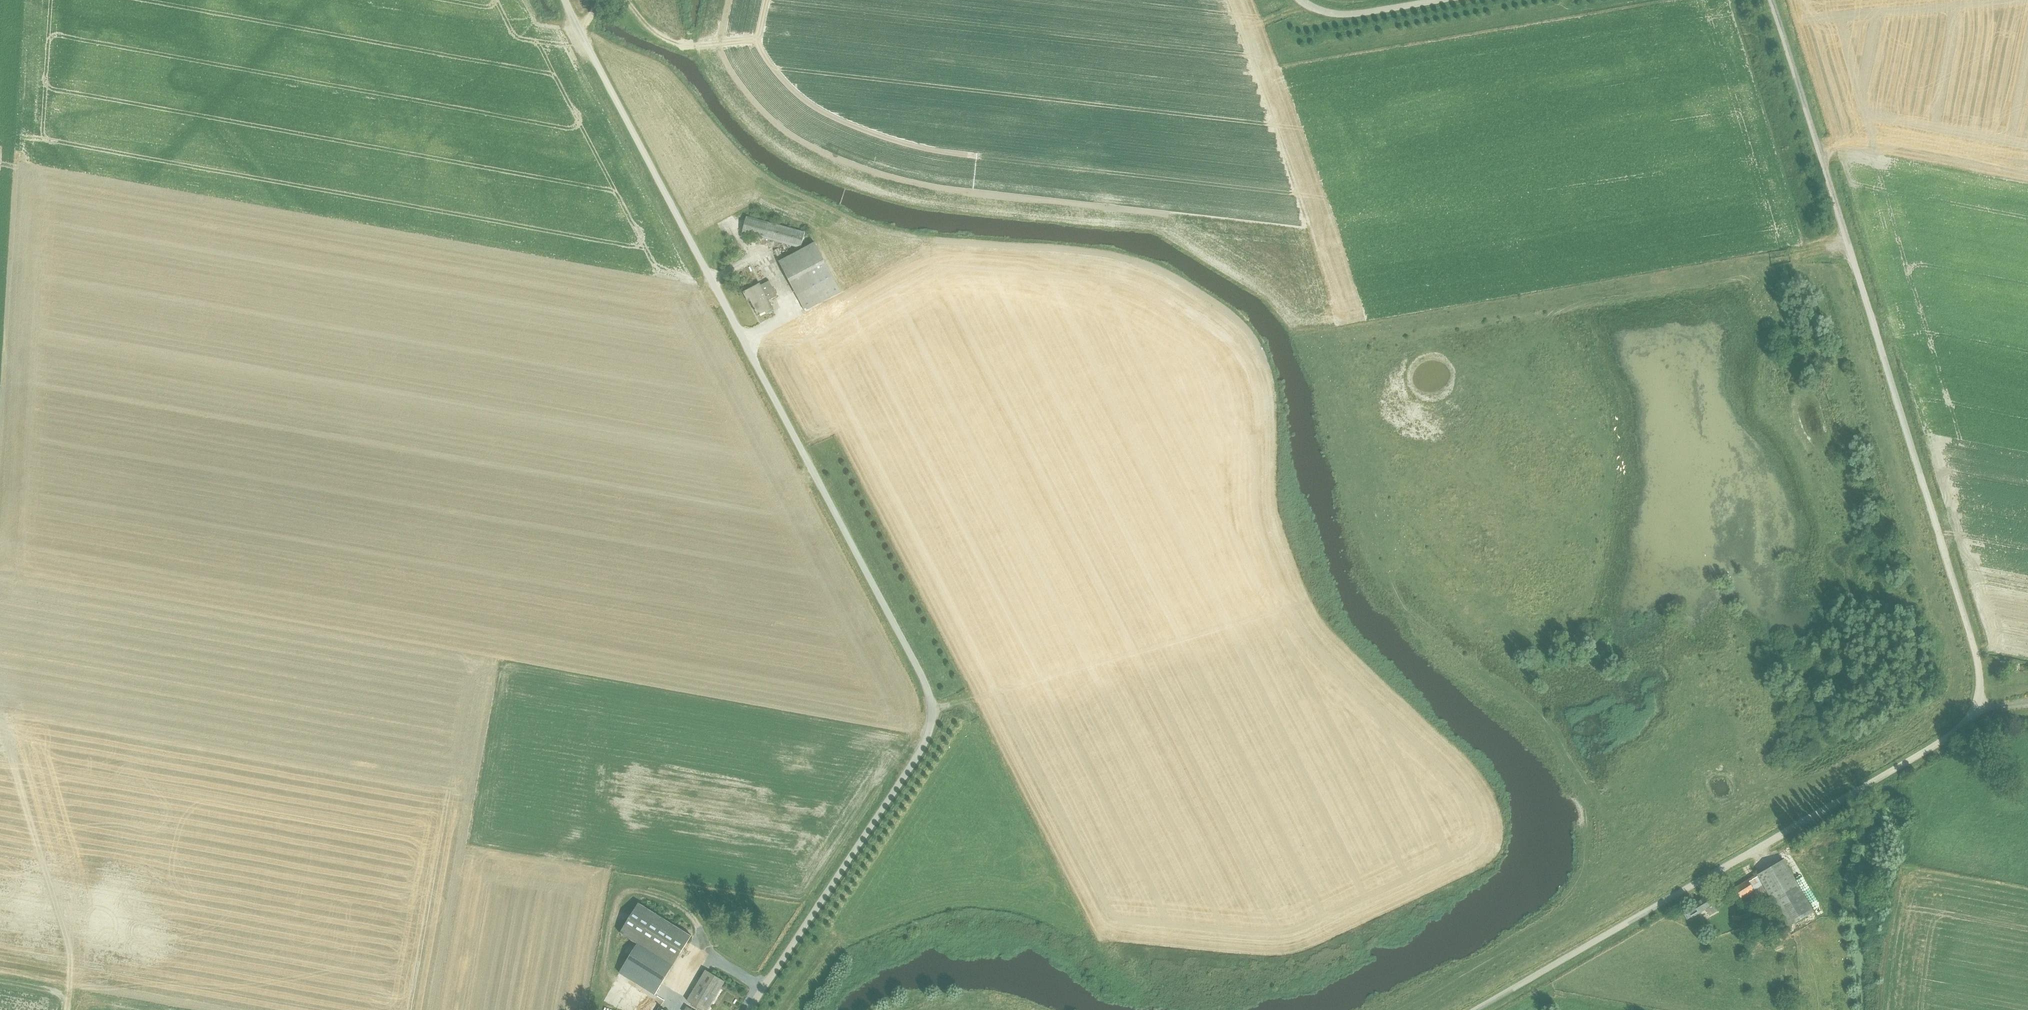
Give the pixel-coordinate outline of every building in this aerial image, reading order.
[(801,248),(805,232),(746,217),(742,232),(801,248)] [(805,311),(841,292),(815,243),(779,262),(779,264),(780,263),(805,311)] [(768,300),(777,296),(769,281),(760,285),(760,284),(743,292),(747,300),(750,299),(758,315),(765,311),(767,313),(773,310),(768,300)] [(1757,874),(1733,888),(1734,888),(1740,898),(1746,909),(1769,896),(1788,927),(1814,911),(1783,860),(1757,875),(1757,874)] [(1734,888),(1728,892),(1733,901),(1740,898),(1734,888)] [(1708,895),(1693,904),(1683,910),(1688,919),(1698,913),(1705,909),(1709,916),(1717,911),(1713,904),(1716,903),(1712,896),(1709,898),(1708,895)] [(639,903),(620,933),(630,940),(637,944),(629,955),(619,972),(655,995),(691,936),(639,903)] [(1732,912),(1732,919),(1742,920),(1742,912),(1732,912)] [(1769,931),(1762,934),(1764,941),(1772,938),(1769,931)] [(702,1009),(707,1009),(724,981),(706,970),(687,1001),(702,1009)]
